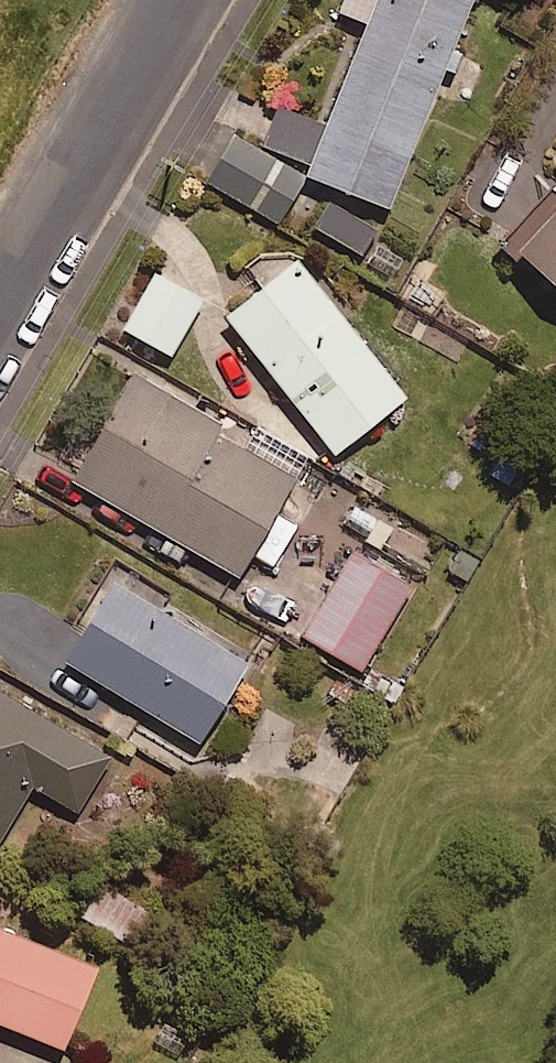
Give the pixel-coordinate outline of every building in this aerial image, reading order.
[(437,60),(448,65),(456,44),(444,40),(460,0),(334,0),(333,3),(358,13),(318,117),(271,99),(256,138),(302,156),(298,166),(383,199),(437,60)] [(223,132),(199,178),(275,217),(299,171),(223,132)] [(507,250),(555,280),(555,170),(507,250)] [(318,191),(303,217),(364,253),(380,228),(318,191)] [(398,388),(286,251),(217,308),(328,445),(398,388)] [(196,293),(146,265),(115,320),(164,348),(196,293)] [(61,470),(229,568),(300,446),(250,417),(235,443),(212,429),(218,420),(122,364),(61,470)] [(411,577),(307,512),(277,560),(323,588),(298,630),(355,666),(411,577)] [(241,656),(104,571),(55,651),(191,736),(241,656)] [(0,684),(0,820),(24,779),(70,805),(105,745),(0,684)] [(0,916),(0,1011),(63,1037),(97,955),(0,916)]
